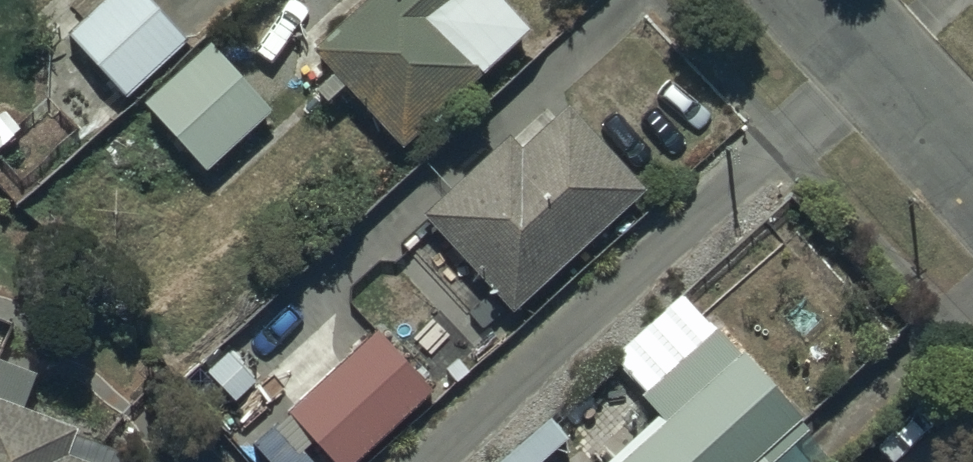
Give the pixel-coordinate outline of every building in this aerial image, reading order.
[(69,24),(126,86),(184,32),(155,0),(94,0),(69,24)] [(312,37),(403,136),(528,22),(508,0),(353,0),(312,37)] [(207,33),(141,93),(203,162),(269,102),(207,33)] [(509,123),(420,204),(508,302),(645,180),(568,95),(521,137),(509,123)] [(831,453),(799,418),(806,412),(715,313),(709,319),(670,277),(599,341),(658,405),(601,457),(605,461),(822,461),(831,453)] [(432,380),(374,318),(285,402),(321,441),(299,461),(344,461),(432,380)] [(141,436),(0,384),(0,461),(131,461),(141,436)] [(564,430),(544,409),(488,461),(530,461),(564,430)]
